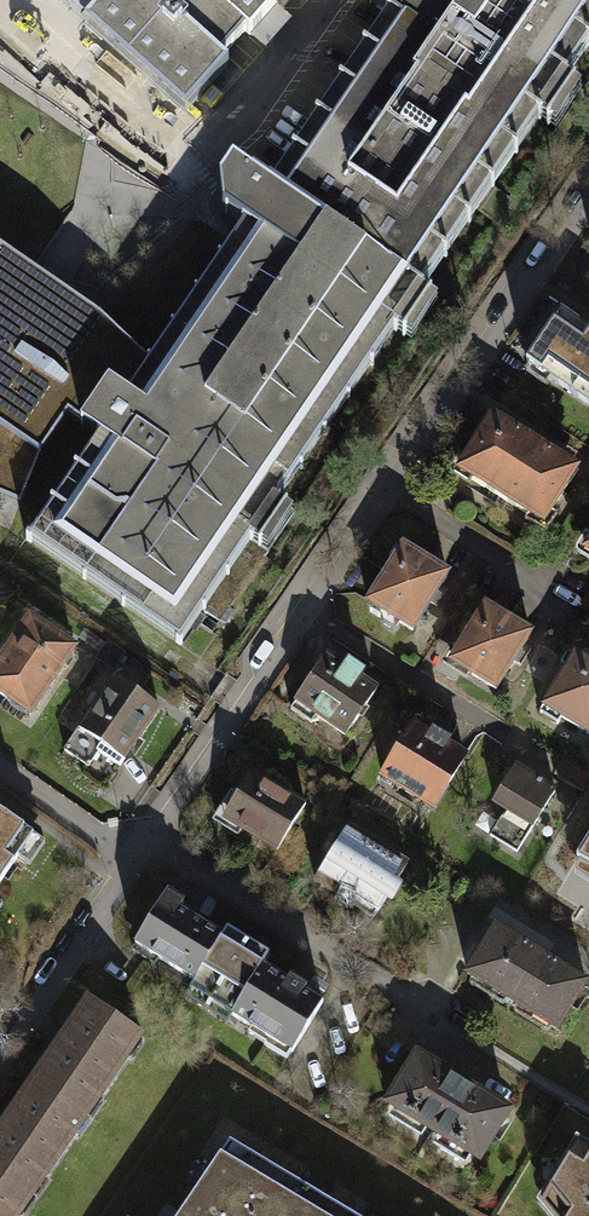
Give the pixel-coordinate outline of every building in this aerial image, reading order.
[(105,0),(62,0),(87,21),(105,0)] [(155,5),(160,0),(105,0),(87,21),(81,28),(178,112),(221,62),(155,5)] [(155,5),(221,62),(275,0),(160,0),(155,5)] [(563,79),(450,0),(378,0),(387,8),(271,184),(232,164),(217,181),(220,209),(244,222),(396,325),(563,79)] [(563,79),(588,42),(588,0),(450,0),(563,79)] [(181,642),(396,325),(244,222),(150,361),(127,395),(108,382),(83,420),(101,432),(28,538),(181,642)] [(0,244),(0,495),(21,505),(36,460),(71,412),(83,420),(108,382),(127,395),(150,361),(103,312),(0,244)] [(560,313),(527,363),(588,404),(588,332),(560,313)] [(541,522),(573,468),(488,417),(456,471),(541,522)] [(412,629),(446,575),(400,547),(365,602),(368,608),(377,617),(387,614),(412,629)] [(494,691),(530,633),(484,605),(448,662),(494,691)] [(27,619),(0,661),(0,695),(6,699),(11,691),(36,706),(73,647),(27,619)] [(574,654),(538,715),(557,726),(561,718),(588,734),(588,663),(574,654)] [(343,668),(326,656),(290,710),(309,723),(315,714),(344,734),(375,689),(357,677),(361,671),(347,662),(343,668)] [(159,709),(111,676),(76,728),(100,744),(96,750),(119,766),(159,709)] [(429,734),(411,723),(379,776),(433,808),(464,756),(444,744),(448,737),(432,728),(429,734)] [(86,765),(96,750),(100,744),(76,728),(62,749),(86,765)] [(554,791),(515,765),(491,802),(503,809),(487,834),(514,852),(554,791)] [(232,792),(216,819),(238,833),(240,829),(258,841),(255,846),(272,856),(303,804),(250,772),(236,795),(232,792)] [(29,837),(0,816),(0,877),(29,837)] [(342,889),(377,910),(406,863),(347,827),(315,879),(339,893),(342,889)] [(575,862),(588,870),(588,840),(575,862)] [(166,892),(135,941),(216,991),(245,940),(228,929),(223,936),(178,906),(182,900),(166,892)] [(467,973),(556,1029),(587,980),(498,923),(467,973)] [(287,1060),(322,1000),(301,989),(304,984),(290,975),(287,980),(262,966),(269,954),(245,940),(216,991),(237,1003),(230,1015),(268,1036),(263,1045),(287,1060)] [(30,1085),(80,1118),(135,1036),(85,1003),(30,1085)] [(413,1056),(385,1104),(478,1160),(507,1109),(413,1056)] [(28,1196),(80,1118),(30,1085),(0,1131),(0,1177),(28,1196)] [(581,1133),(540,1199),(552,1215),(588,1215),(588,1138),(581,1133)] [(228,1140),(177,1215),(349,1215),(228,1140)] [(0,1177),(0,1215),(15,1215),(28,1196),(0,1177)]
